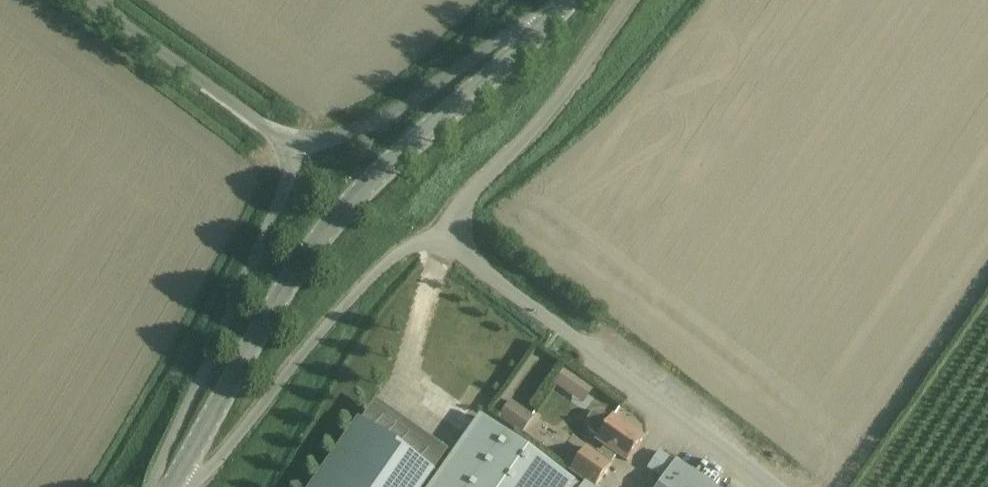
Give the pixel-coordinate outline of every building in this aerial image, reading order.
[(491,386),(502,372),(484,358),(473,372),(491,386)] [(565,367),(555,382),(569,392),(579,376),(565,367)] [(509,399),(500,414),(524,428),(533,414),(521,407),(509,399)] [(589,432),(597,437),(595,440),(606,448),(600,457),(588,449),(572,471),(591,486),(608,462),(611,464),(616,458),(625,465),(643,441),(611,418),(609,420),(602,415),(597,413),(592,414),(588,418),(586,423),(586,428),(589,432)] [(438,471),(368,422),(363,418),(315,486),(427,486),(438,471)] [(485,419),(437,486),(580,486),(485,419)] [(675,462),(674,463),(658,452),(646,469),(662,479),(656,486),(710,486),(675,462)] [(704,460),(694,473),(712,486),(721,473),(704,460)]
